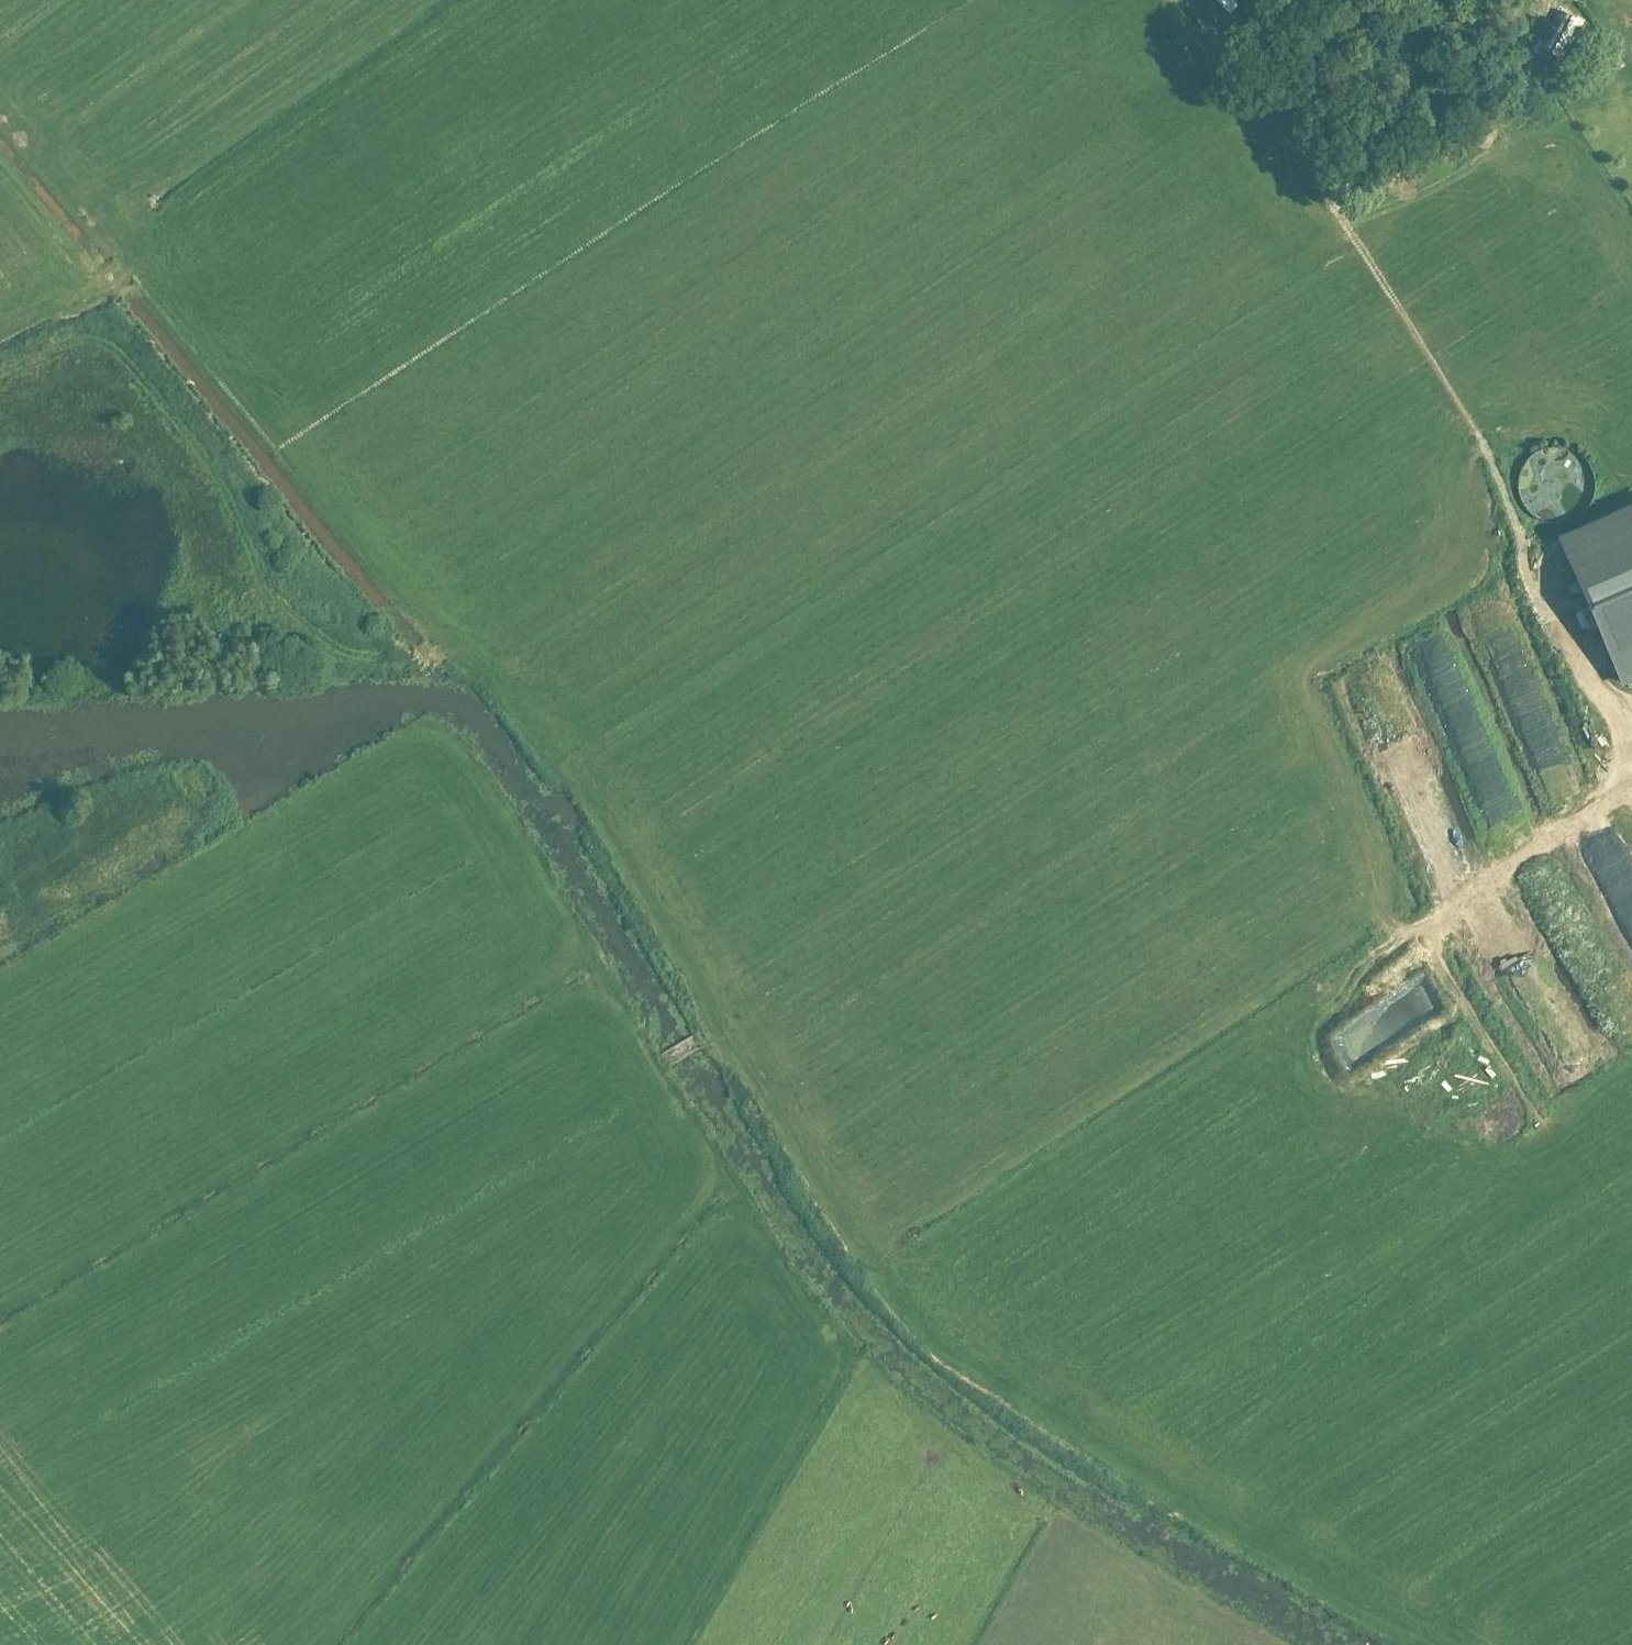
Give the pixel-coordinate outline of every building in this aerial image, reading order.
[(1203,7),(1230,31),(1239,22),(1230,14),(1214,0),(1209,0),(1203,7)] [(1230,14),(1238,4),(1233,0),(1214,0),(1230,14)] [(1542,48),(1543,47),(1558,56),(1558,57),(1559,57),(1580,20),(1578,20),(1578,21),(1562,12),(1563,11),(1561,10),(1556,20),(1546,37),(1546,38),(1541,47),(1542,48)] [(1515,490),(1519,504),(1527,514),(1538,521),(1551,524),(1563,523),(1575,518),(1585,509),(1591,497),(1592,484),(1590,471),(1583,460),(1572,451),(1560,447),(1545,448),(1532,453),(1522,463),(1516,476),(1515,490)] [(1560,538),(1621,680),(1624,686),(1631,683),(1631,507),(1560,538)]
